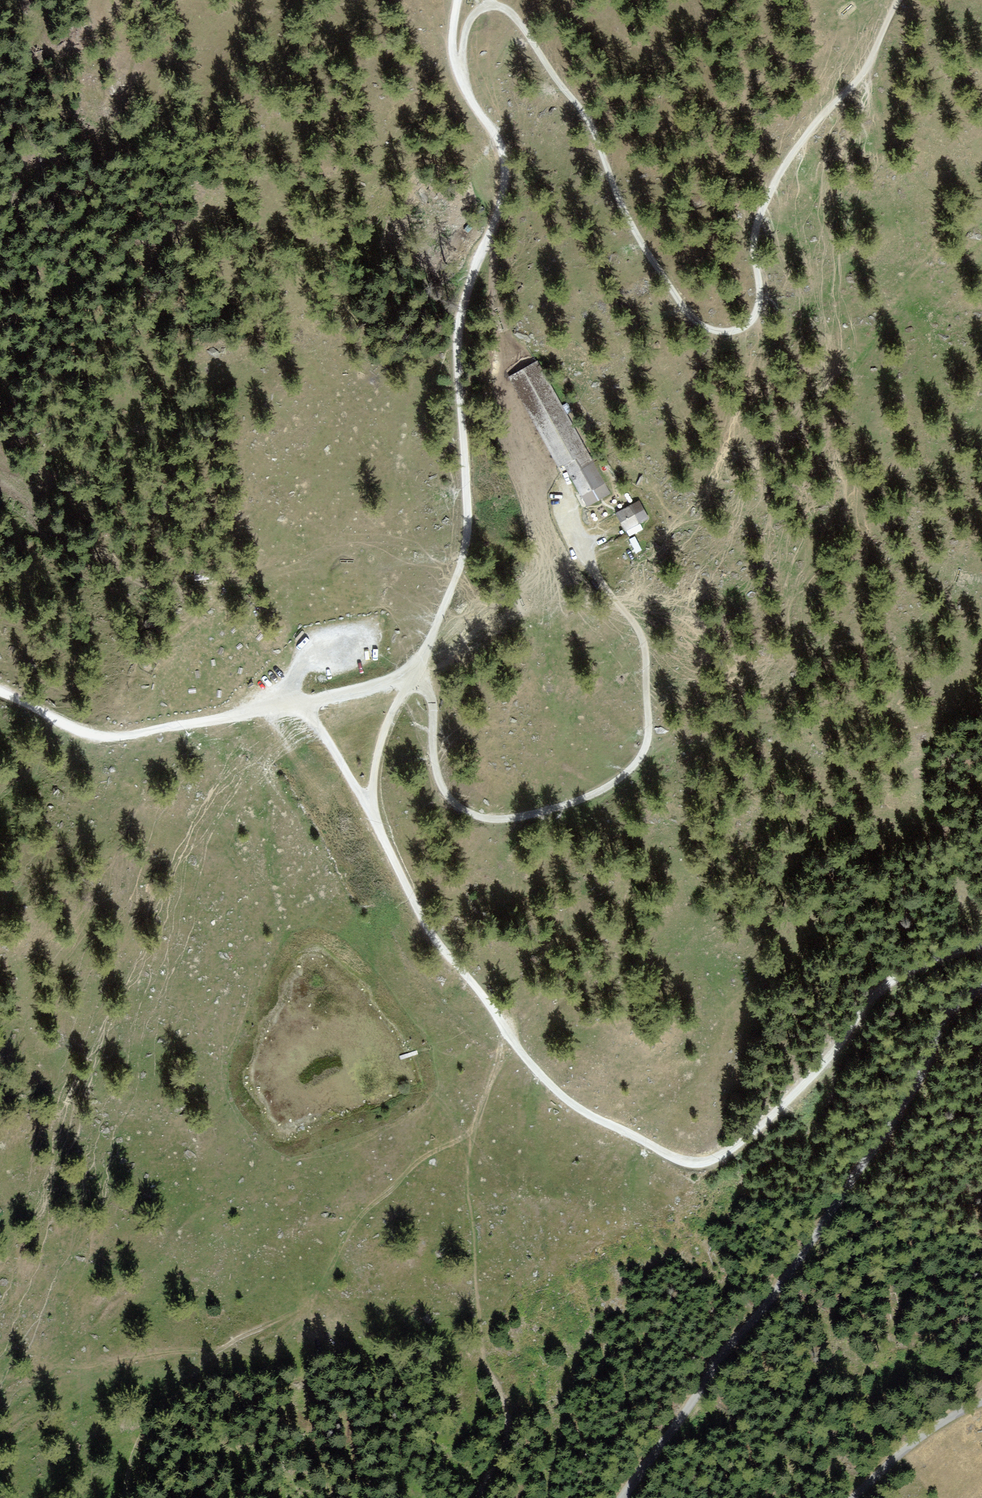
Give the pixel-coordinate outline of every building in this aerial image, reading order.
[(536,363),(508,378),(558,470),(564,466),(586,507),(609,495),(536,363)] [(638,502),(615,513),(625,533),(648,522),(638,502)] [(196,579),(214,578),(213,569),(195,570),(196,579)]
